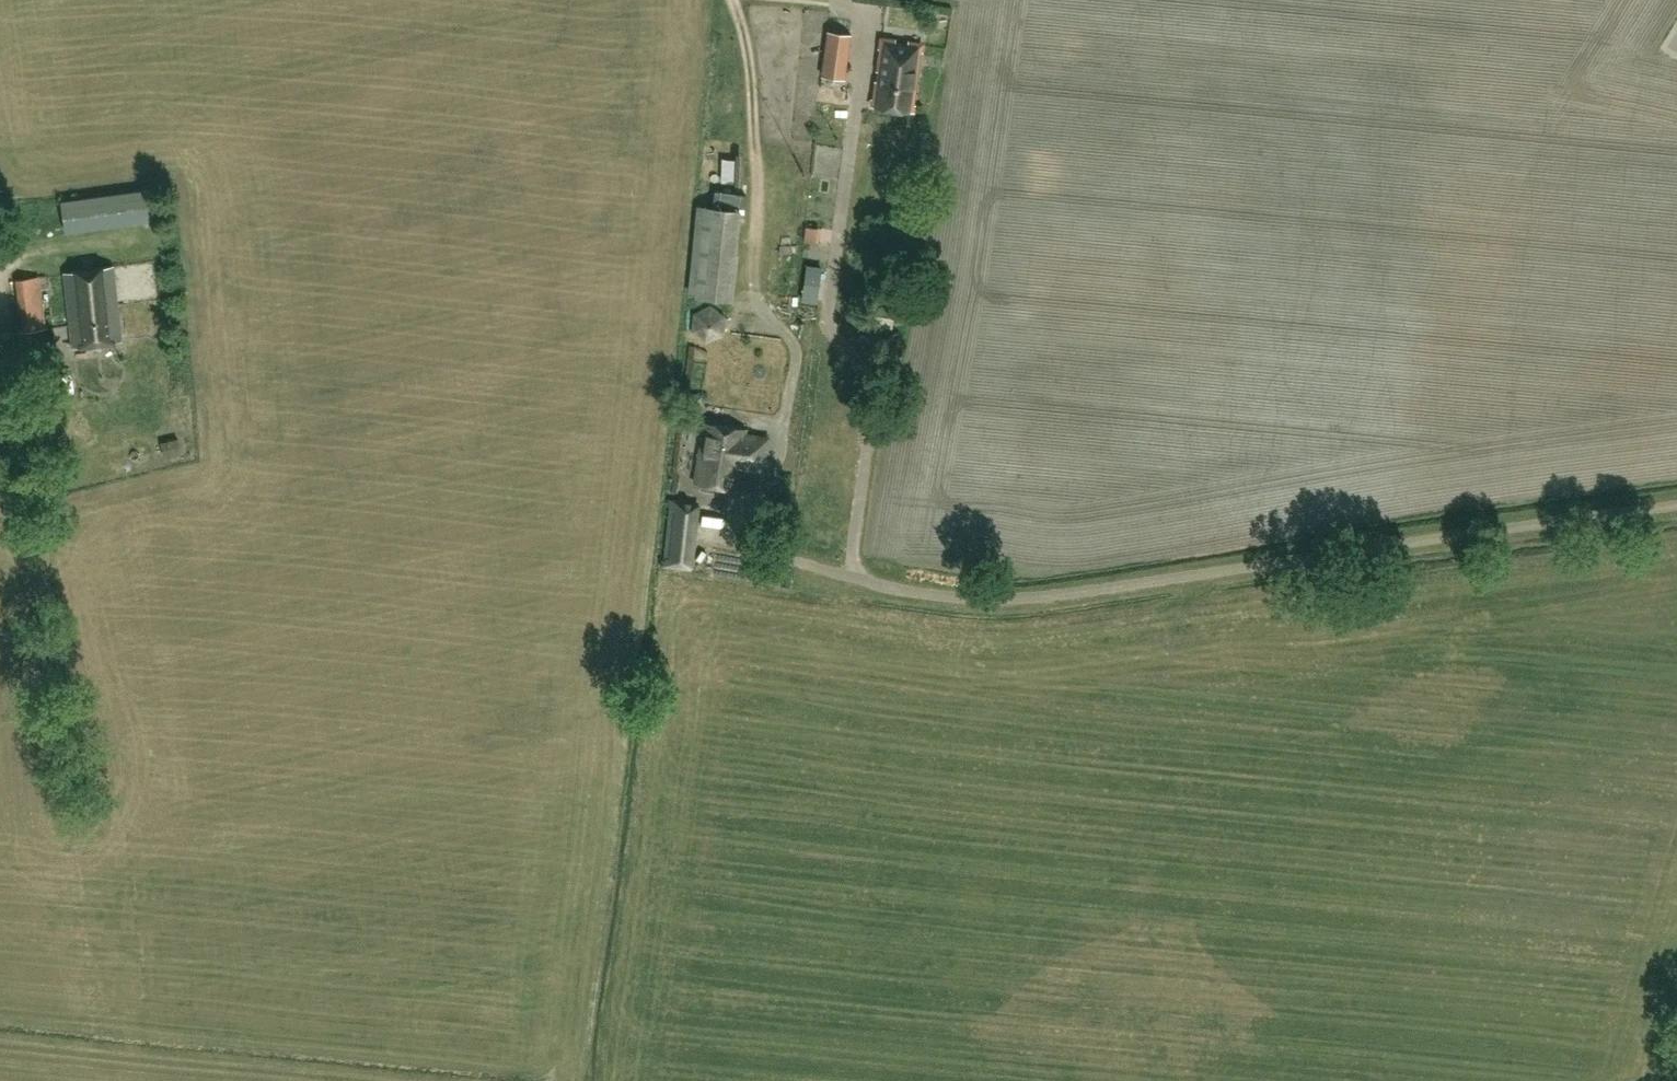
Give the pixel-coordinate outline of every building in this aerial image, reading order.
[(822,76),(844,80),(850,36),(828,33),(822,76)] [(873,106),(912,112),(921,49),(882,44),(878,72),(883,72),(882,83),(876,82),(873,106)] [(147,193),(98,195),(99,209),(148,207),(147,193)] [(96,198),(65,202),(66,212),(97,208),(96,198)] [(698,293),(738,294),(743,202),(703,200),(698,293)] [(73,348),(122,343),(114,268),(64,273),(73,348)] [(705,424),(695,484),(701,485),(700,490),(715,492),(716,487),(735,490),(739,469),(763,473),(768,439),(744,435),(745,430),(705,424)] [(664,563),(693,567),(701,505),(669,501),(664,563)]
